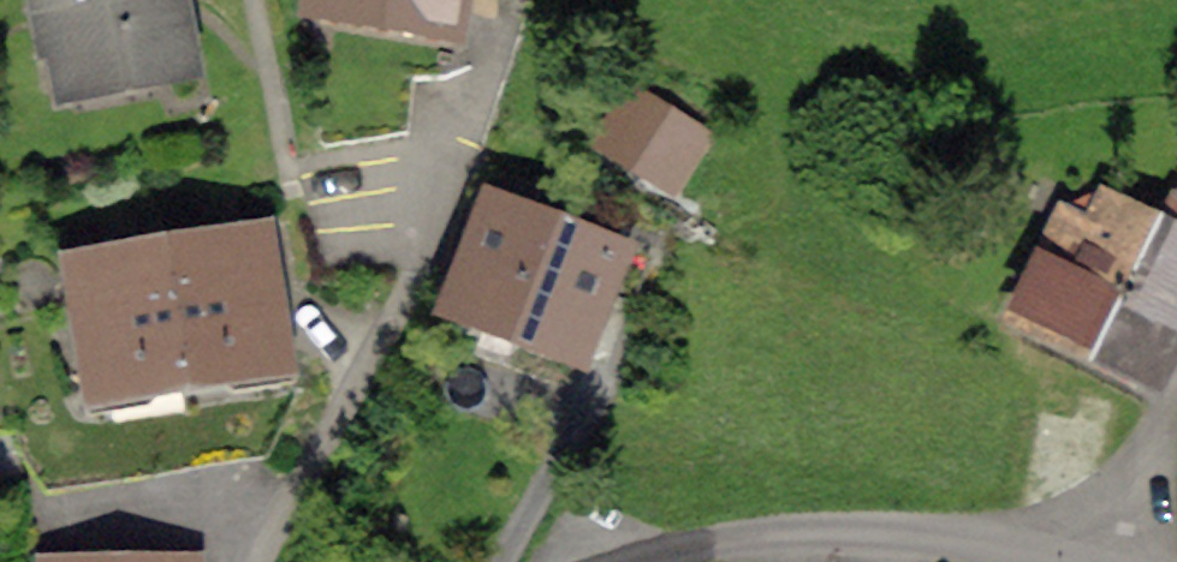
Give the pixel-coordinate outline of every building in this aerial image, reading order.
[(55,36),(63,34),(72,79),(178,59),(167,0),(49,0),(55,36)] [(445,16),(447,0),(346,0),(445,16)] [(604,137),(672,178),(701,130),(633,88),(604,137)] [(598,285),(630,297),(652,241),(541,197),(545,188),(509,174),(460,300),(575,344),(598,285)] [(1176,341),(1176,194),(1172,191),(1157,221),(1094,350),(1158,380),(1176,341)] [(1017,310),(1094,350),(1157,221),(1108,196),(1089,234),(1060,219),(1017,310)] [(59,464),(261,431),(297,393),(290,354),(273,357),(255,243),(83,271),(100,372),(46,381),(59,464)]
